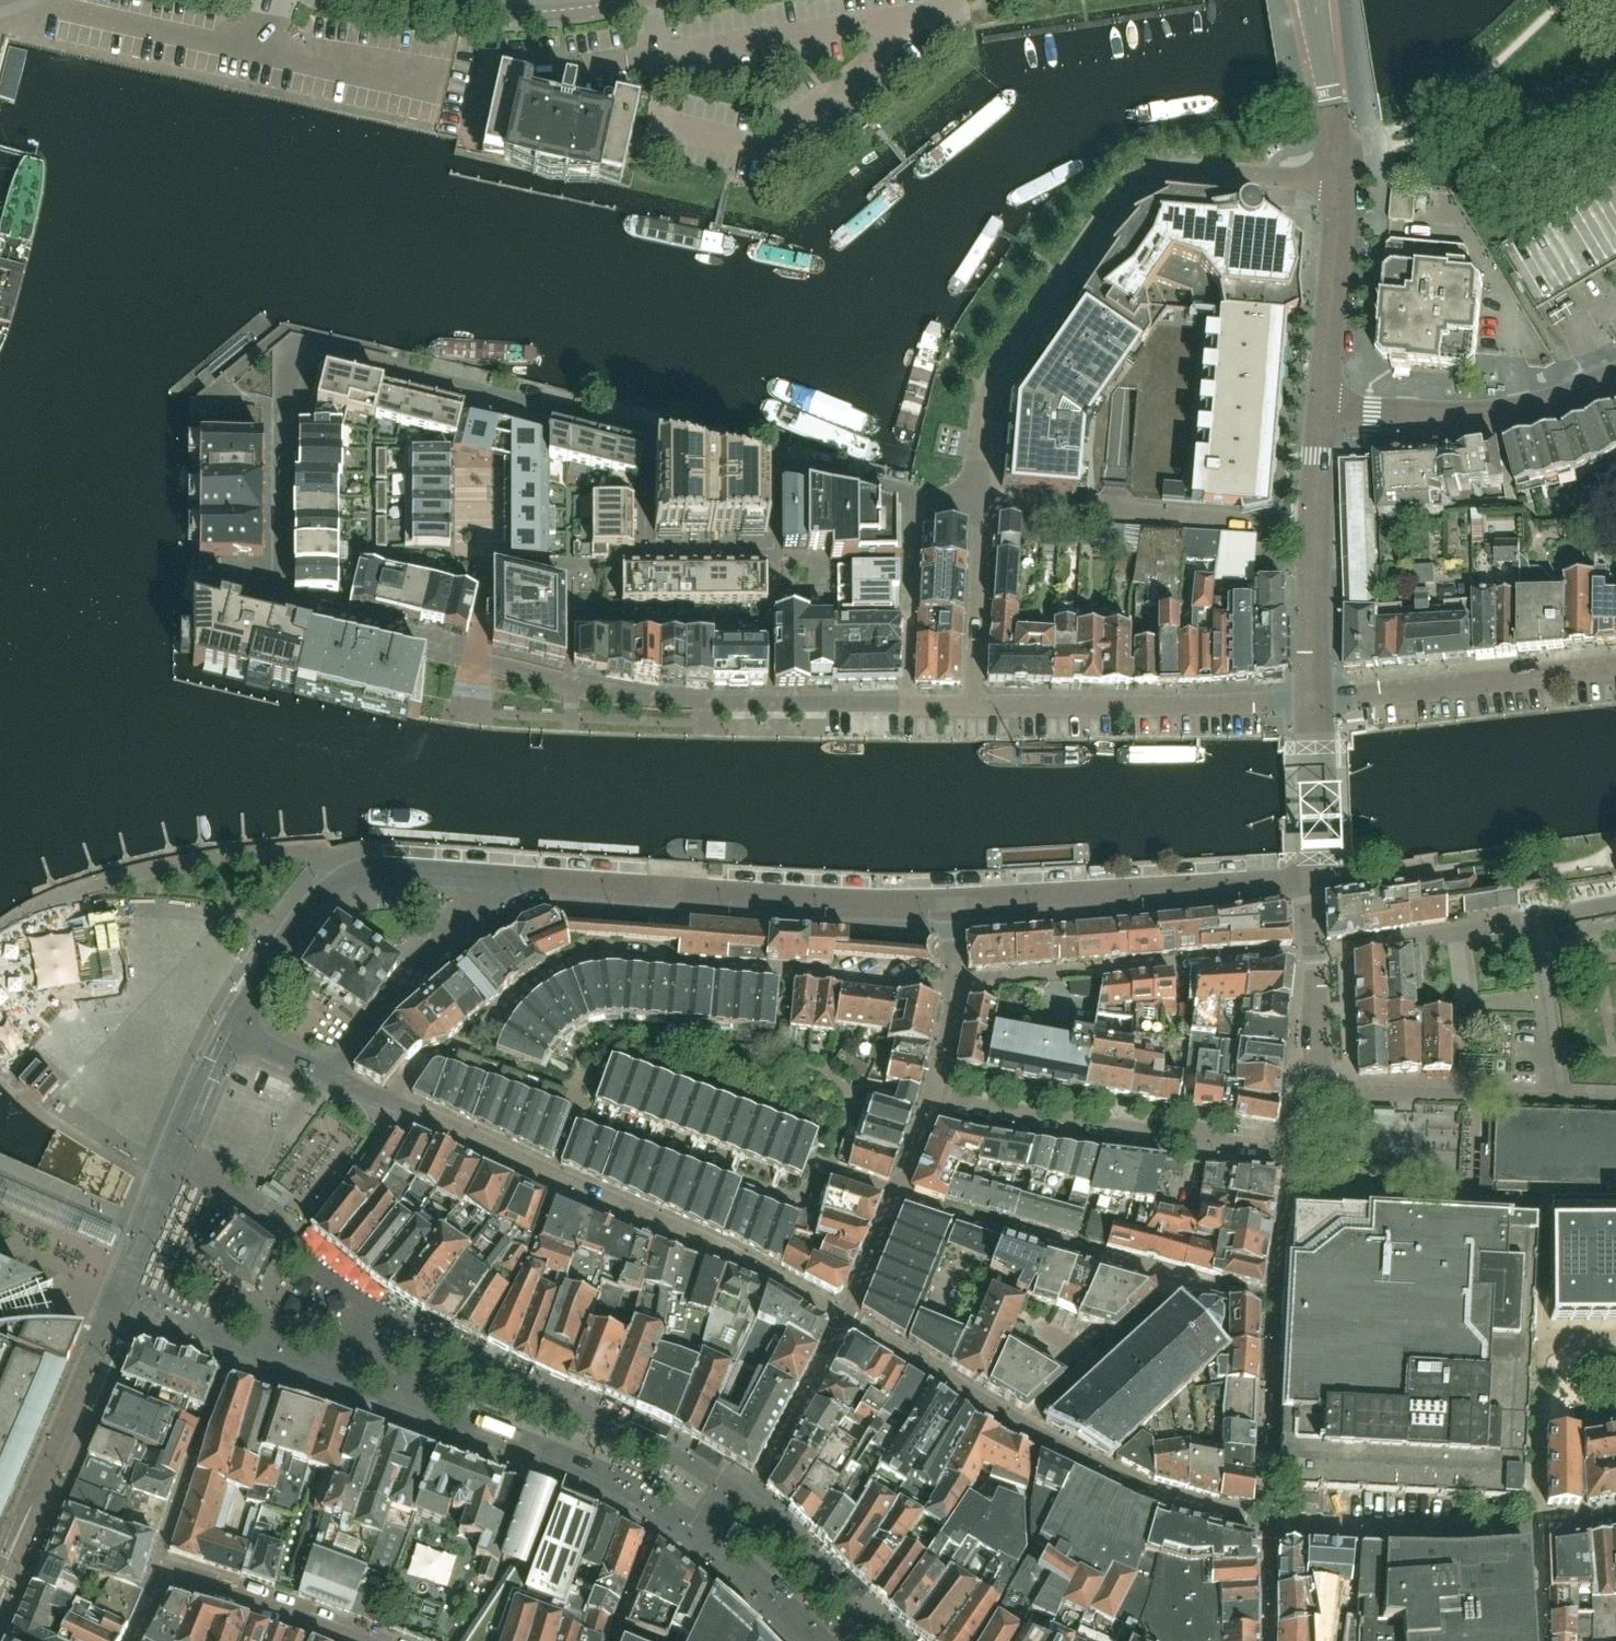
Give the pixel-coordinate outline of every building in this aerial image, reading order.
[(634,123),(639,102),(615,96),(611,112),(611,111),(610,110),(609,109),(608,108),(607,108),(605,108),(604,109),(603,109),(603,110),(602,111),(572,104),(575,90),(564,87),(560,102),(531,96),(532,91),(532,90),(532,89),(531,87),(530,86),(529,85),(523,84),(525,76),(501,71),(483,149),(505,154),(503,160),(596,181),(598,182),(600,175),(622,180),(634,123)] [(1245,83),(1137,102),(1141,123),(1248,104),(1245,83)] [(1039,195),(1125,127),(1111,109),(1026,177),(1039,195)] [(37,149),(34,148),(30,150),(27,152),(25,155),(20,162),(15,173),(8,188),(0,218),(0,353),(2,349),(9,329),(14,314),(35,231),(43,193),(45,179),(46,167),(45,158),(44,155),(42,151),(40,150),(37,149)] [(1584,192),(1526,228),(1527,230),(1500,247),(1516,274),(1537,309),(1544,305),(1553,300),(1554,299),(1556,298),(1564,293),(1565,292),(1567,291),(1584,281),(1592,276),(1594,275),(1615,262),(1615,173),(1584,192)] [(1415,211),(1417,186),(1411,185),(1393,184),(1390,221),(1414,223),(1415,211)] [(1417,186),(1415,211),(1426,212),(1428,187),(1417,186)] [(1014,191),(959,247),(975,262),(1030,206),(1014,191)] [(1297,290),(1300,253),(1301,245),(1260,216),(1260,215),(1260,213),(1260,212),(1259,211),(1259,209),(1257,206),(1257,204),(1258,204),(1258,202),(1165,194),(1165,196),(1166,196),(1166,199),(1165,199),(1133,216),(1134,217),(1135,216),(1137,219),(1136,219),(1112,246),(1113,247),(1114,246),(1117,248),(1076,307),(1083,311),(1137,349),(1138,350),(1149,335),(1142,298),(1154,281),(1190,294),(1193,312),(1207,313),(1284,320),(1284,318),(1295,313),(1295,312),(1298,313),(1298,314),(1300,314),(1297,290)] [(1475,363),(1476,354),(1483,281),(1476,273),(1476,272),(1467,272),(1469,252),(1465,248),(1392,241),(1388,245),(1386,264),(1390,269),(1386,272),(1385,272),(1378,354),(1385,362),(1385,363),(1393,363),(1393,369),(1411,371),(1412,365),(1467,370),(1475,363)] [(952,261),(899,357),(918,367),(971,271),(952,261)] [(1138,351),(1076,308),(1015,393),(1009,402),(1003,486),(1190,501),(1206,313),(1168,310),(1138,351)] [(1277,405),(1279,383),(1281,383),(1282,374),(1279,373),(1281,351),(1284,352),(1285,342),(1282,342),(1284,320),(1207,313),(1206,313),(1190,501),(1202,502),(1202,504),(1238,507),(1268,510),(1270,477),(1273,477),(1274,468),(1271,467),(1273,445),(1276,446),(1276,445),(1277,436),(1274,436),(1276,414),(1279,414),(1279,405),(1277,405)] [(430,343),(537,369),(542,348),(436,322),(430,343)] [(655,375),(549,349),(544,370),(650,396),(655,375)] [(350,394),(354,377),(325,370),(324,374),(317,404),(313,420),(312,425),(342,425),(342,427),(344,427),(348,412),(346,411),(350,394)] [(377,401),(381,384),(354,377),(350,394),(346,411),(348,412),(373,418),(377,401)] [(404,407),(408,391),(381,384),(377,401),(373,418),(400,424),(404,407)] [(910,413),(804,387),(799,408),(905,434),(910,413)] [(431,414),(436,397),(408,391),(404,407),(400,424),(427,431),(431,414)] [(460,416),(462,416),(464,404),(463,404),(456,402),(455,402),(436,397),(431,414),(427,431),(455,438),(460,416)] [(1587,419),(1605,462),(1615,458),(1615,407),(1587,419)] [(904,436),(798,410),(793,431),(899,457),(904,436)] [(490,460),(498,427),(500,428),(500,426),(499,425),(489,423),(462,416),(460,416),(455,438),(456,438),(452,451),(490,460)] [(1562,430),(1535,437),(1547,481),(1575,473),(1584,470),(1605,462),(1587,419),(1562,430)] [(342,427),(342,425),(312,425),(299,424),(299,450),(343,450),(342,427)] [(567,463),(576,430),(570,428),(557,425),(551,424),(547,437),(549,438),(549,459),(567,463)] [(549,459),(549,438),(547,437),(510,428),(509,428),(509,430),(510,430),(510,462),(549,462),(549,459)] [(590,469),(599,435),(593,434),(580,431),(576,430),(567,463),(590,469)] [(264,556),(264,435),(262,435),(261,435),(259,435),(225,435),(223,435),(221,435),(200,435),(200,556),(201,556),(223,556),(225,556),(264,556)] [(613,475),(622,441),(616,440),(603,436),(599,435),(590,469),(612,474),(613,475)] [(1518,489),(1547,481),(1535,437),(1506,444),(1518,489)] [(633,497),(643,458),(645,447),(639,445),(626,442),(622,441),(613,475),(612,474),(606,497),(633,497)] [(1505,484),(1499,446),(1460,452),(1460,455),(1455,456),(1455,455),(1453,454),(1452,453),(1450,453),(1449,453),(1448,454),(1447,455),(1447,456),(1447,457),(1441,457),(1441,454),(1376,457),(1380,516),(1444,513),(1444,492),(1450,492),(1450,496),(1460,496),(1460,491),(1505,484)] [(295,473),(343,473),(343,450),(299,450),(299,473),(295,473)] [(387,464),(387,450),(376,450),(376,464),(387,464)] [(450,475),(450,450),(405,450),(405,475),(450,475)] [(767,523),(767,484),(767,476),(763,475),(763,477),(740,471),(741,470),(737,469),(715,464),(715,463),(707,461),(707,462),(685,457),(685,456),(681,455),(681,456),(661,451),(658,461),(655,476),(655,533),(658,533),(658,532),(741,532),(763,532),(767,533),(767,523)] [(549,487),(549,462),(510,462),(510,487),(549,487)] [(387,479),(387,464),(376,464),(376,479),(387,479)] [(1378,614),(1374,465),(1340,466),(1344,615),(1378,614)] [(295,497),(339,497),(339,475),(343,475),(343,473),(295,473),(295,497)] [(450,499),(450,475),(405,475),(405,499),(450,499)] [(387,484),(376,484),(376,499),(387,499),(387,484)] [(549,509),(549,487),(510,487),(510,510),(549,510),(549,509)] [(831,561),(898,561),(900,516),(896,516),(896,510),(808,488),(808,493),(784,487),(784,532),(784,550),(831,550),(831,561)] [(339,497),(295,497),(295,520),(339,521),(339,497)] [(634,497),(633,497),(606,497),(592,497),(592,522),(633,522),(633,499),(634,499),(634,497)] [(387,513),(387,499),(376,499),(376,513),(387,513)] [(450,522),(450,499),(405,499),(405,522),(450,522)] [(556,509),(549,509),(549,510),(510,510),(510,534),(549,534),(549,535),(556,535),(556,509)] [(387,518),(376,518),(376,533),(387,533),(387,518)] [(1015,606),(1019,543),(1020,519),(999,518),(998,523),(998,528),(998,530),(997,536),(997,541),(1000,542),(999,554),(996,554),(996,560),(995,565),(995,572),(995,577),(993,604),(1015,606)] [(339,521),(295,520),(295,544),(339,544),(339,521)] [(450,548),(450,522),(405,522),(405,547),(450,548)] [(633,546),(633,522),(592,522),(592,547),(592,559),(608,559),(608,547),(633,547),(634,547),(634,546),(633,546)] [(964,588),(967,525),(934,523),(934,526),(923,525),(922,547),(921,573),(919,611),(941,613),(962,614),(963,614),(963,604),(964,588)] [(1565,524),(1565,533),(1579,533),(1579,524),(1565,524)] [(1118,554),(1125,528),(1096,525),(1094,552),(1118,554)] [(1136,556),(1141,529),(1126,528),(1120,554),(1136,556)] [(1176,637),(1182,560),(1184,531),(1141,529),(1136,556),(1132,585),(1142,586),(1146,591),(1146,592),(1146,605),(1157,606),(1157,684),(1178,684),(1176,636),(1176,637)] [(1217,562),(1221,534),(1184,531),(1182,560),(1217,562)] [(387,547),(387,533),(376,533),(376,547),(387,547)] [(549,535),(549,534),(510,534),(510,559),(549,558),(549,535)] [(1253,583),(1253,580),(1256,536),(1240,535),(1221,534),(1217,562),(1213,581),(1229,582),(1239,582),(1253,583)] [(1520,558),(1520,543),(1494,544),(1494,566),(1521,565),(1520,558)] [(295,568),(339,568),(339,544),(295,544),(295,568)] [(1600,645),(1601,569),(1599,556),(1596,556),(1595,544),(1581,545),(1582,563),(1584,563),(1586,576),(1566,577),(1566,583),(1566,594),(1566,595),(1565,648),(1593,645),(1600,645)] [(1565,648),(1566,595),(1566,594),(1566,583),(1561,583),(1554,582),(1551,581),(1546,575),(1544,572),(1541,571),(1531,570),(1531,567),(1527,563),(1523,558),(1520,558),(1521,565),(1518,592),(1520,652),(1551,649),(1565,648)] [(359,568),(354,591),(353,593),(350,605),(375,611),(385,568),(361,562),(359,568)] [(647,604),(647,563),(633,563),(624,563),(624,562),(622,562),(622,575),(617,575),(616,590),(622,590),(622,602),(622,604),(647,604)] [(773,590),(772,574),(767,574),(767,562),(765,562),(765,563),(741,563),(741,604),(766,604),(767,604),(767,603),(767,590),(773,590)] [(671,604),(671,563),(647,563),(647,604),(671,604)] [(694,604),(694,563),(671,563),(671,604),(694,604)] [(718,604),(718,563),(694,563),(694,604),(718,604)] [(741,604),(741,563),(718,563),(718,604),(741,604)] [(295,593),(339,593),(339,568),(295,568),(295,593)] [(385,568),(375,611),(398,616),(408,574),(385,568)] [(565,664),(565,585),(492,568),(492,646),(492,647),(493,647),(495,647),(559,662),(563,663),(565,664)] [(898,568),(876,568),(855,568),(838,568),(838,590),(900,590),(900,568),(898,568)] [(1416,586),(1435,585),(1434,568),(1415,569),(1416,586)] [(1609,586),(1607,568),(1601,569),(1600,645),(1615,643),(1615,586),(1609,586)] [(421,622),(431,579),(408,574),(398,616),(421,622)] [(431,579),(421,622),(444,627),(454,585),(431,579)] [(1211,617),(1211,604),(1213,586),(1213,581),(1195,579),(1192,622),(1192,635),(1197,635),(1197,633),(1211,632),(1211,617)] [(1283,616),(1283,580),(1253,580),(1253,583),(1253,598),(1253,617),(1256,617),(1283,616)] [(1229,582),(1213,581),(1213,586),(1211,604),(1211,617),(1211,632),(1211,635),(1211,682),(1227,681),(1227,617),(1227,599),(1228,588),(1229,582)] [(468,633),(478,591),(477,591),(454,585),(444,627),(467,633),(468,633)] [(838,590),(838,612),(900,612),(900,590),(838,590)] [(1157,684),(1157,606),(1146,605),(1146,592),(1136,591),(1136,605),(1133,663),(1133,685),(1157,684)] [(1471,619),(1471,602),(1445,603),(1445,609),(1430,609),(1429,591),(1416,592),(1417,610),(1403,611),(1403,605),(1380,607),(1379,610),(1379,623),(1404,622),(1404,623),(1426,621),(1471,619)] [(1520,652),(1518,592),(1495,593),(1497,655),(1520,652)] [(1497,655),(1495,593),(1475,594),(1475,623),(1475,657),(1497,655)] [(1254,678),(1253,617),(1253,598),(1239,598),(1227,599),(1227,617),(1227,681),(1254,678)] [(194,601),(194,664),(420,718),(423,696),(423,694),(426,660),(426,658),(426,657),(422,656),(403,652),(398,650),(391,649),(355,640),(335,635),(330,634),(312,630),(312,628),(285,622),(285,623),(273,620),(238,612),(228,609),(225,609),(220,607),(219,607),(216,606),(198,602),(197,602),(194,601)] [(1014,632),(1016,607),(992,605),(990,630),(1014,632)] [(1072,622),(1072,606),(1056,605),(1055,622),(1072,622)] [(1376,667),(1377,611),(1347,610),(1345,670),(1376,667)] [(810,687),(810,685),(809,685),(809,674),(833,674),(832,620),(833,620),(833,619),(809,619),(809,612),(775,612),(775,687),(810,687)] [(939,639),(941,614),(918,613),(917,638),(939,639)] [(961,640),(962,615),(941,614),(939,639),(961,640)] [(1284,676),(1283,616),(1256,617),(1253,617),(1254,678),(1284,676)] [(898,687),(897,621),(833,620),(832,620),(833,674),(833,686),(833,687),(898,687)] [(1472,658),(1471,620),(1468,620),(1378,626),(1377,667),(1472,658)] [(1072,685),(1072,683),(1072,625),(1072,622),(1055,622),(1054,622),(1053,634),(1051,684),(1072,685)] [(1083,625),(1072,625),(1072,683),(1100,684),(1102,626),(1083,625)] [(1128,663),(1129,627),(1102,626),(1100,684),(1133,685),(1133,663),(1128,663)] [(606,672),(606,629),(574,630),(574,666),(578,667),(589,669),(591,669),(596,670),(606,672)] [(633,638),(634,638),(634,629),(606,629),(606,672),(607,672),(625,675),(630,676),(633,677),(633,638)] [(1051,684),(1053,634),(1014,633),(1014,632),(990,630),(987,682),(1035,684),(1051,684)] [(1198,683),(1197,635),(1192,635),(1176,636),(1178,684),(1198,683)] [(1211,682),(1211,635),(1197,635),(1198,683),(1211,682)] [(659,680),(659,638),(634,638),(633,638),(633,677),(633,676),(636,677),(641,678),(643,678),(649,679),(651,679),(656,680),(659,680)] [(685,683),(685,638),(659,638),(659,680),(659,681),(676,682),(684,683),(685,683)] [(711,685),(711,638),(685,638),(685,683),(690,684),(707,685),(711,685)] [(738,685),(738,638),(711,638),(711,685),(729,685),(738,685)] [(766,685),(766,638),(738,638),(738,685),(747,685),(766,685)] [(935,685),(937,663),(939,639),(917,638),(916,662),(915,684),(935,685)] [(959,671),(961,640),(939,639),(937,663),(935,685),(959,686),(959,671)] [(1524,723),(1526,745),(1615,736),(1615,714),(1524,723)] [(1502,727),(1393,738),(1395,760),(1504,749),(1502,727)] [(1122,763),(1202,761),(1205,759),(1205,754),(1205,748),(1202,745),(1128,745),(1119,747),(1117,754),(1118,761),(1122,763)] [(1106,748),(997,748),(997,770),(1106,770),(1106,748)] [(869,827),(679,817),(679,856),(867,866),(869,827)] [(1050,835),(963,839),(964,861),(1051,856),(1050,835)] [(1478,895),(1473,870),(1458,872),(1459,879),(1440,881),(1440,880),(1438,880),(1439,885),(1434,886),(1434,883),(1417,886),(1418,904),(1462,898),(1478,895)] [(1409,928),(1406,910),(1404,910),(1404,909),(1404,907),(1418,904),(1417,886),(1378,892),(1378,891),(1366,893),(1365,892),(1339,895),(1325,898),(1327,941),(1340,940),(1342,940),(1342,939),(1364,936),(1390,931),(1409,928)] [(1489,895),(1490,910),(1513,909),(1513,895),(1489,895)] [(1447,923),(1446,903),(1425,906),(1428,926),(1447,923)] [(1291,929),(1289,908),(1283,904),(1274,905),(1274,906),(1260,909),(1261,932),(1291,929)] [(1428,926),(1425,906),(1404,909),(1404,910),(1406,910),(1409,928),(1428,926)] [(1261,932),(1260,909),(1216,916),(1217,936),(1229,934),(1245,933),(1261,932)] [(567,937),(567,934),(564,928),(561,923),(558,919),(553,914),(543,912),(521,921),(516,929),(518,934),(519,938),(521,944),(524,950),(527,953),(531,955),(538,957),(543,959),(567,949),(569,948),(568,941),(567,937)] [(1217,936),(1216,916),(1205,918),(1156,923),(1157,940),(1173,939),(1198,937),(1217,936)] [(366,1012),(400,963),(337,919),(323,940),(322,941),(303,968),(329,987),(328,987),(339,995),(340,994),(366,1012)] [(727,958),(729,926),(729,924),(690,921),(690,923),(650,920),(649,934),(680,936),(680,943),(679,954),(727,958)] [(1157,940),(1156,923),(1075,930),(1079,961),(1103,959),(1102,944),(1127,942),(1128,957),(1174,954),(1173,939),(1157,940)] [(766,964),(766,961),(768,930),(768,928),(745,926),(729,924),(729,926),(727,958),(727,961),(766,964)] [(538,957),(531,955),(527,953),(524,950),(521,944),(519,938),(518,934),(516,929),(490,947),(519,980),(546,963),(543,959),(538,957)] [(1261,932),(1245,933),(1246,948),(1246,949),(1292,945),(1291,929),(1261,932)] [(809,933),(768,930),(766,961),(806,964),(809,933)] [(1079,961),(1075,930),(1050,932),(1051,948),(1058,948),(1059,962),(1079,961)] [(1059,962),(1058,948),(1051,948),(1050,932),(1011,936),(1012,953),(1010,953),(1005,959),(1006,967),(1017,966),(1059,962)] [(847,956),(848,949),(849,935),(809,933),(806,964),(831,965),(832,955),(847,956)] [(1246,948),(1245,933),(1229,934),(1230,949),(1246,948)] [(1230,949),(1229,934),(1217,936),(1217,950),(1230,949)] [(1012,953),(1011,936),(998,937),(988,938),(991,968),(1006,967),(1005,959),(1010,953),(1012,953)] [(1217,950),(1217,936),(1198,937),(1199,951),(1217,950)] [(1199,951),(1198,937),(1173,939),(1174,954),(1199,951)] [(991,968),(988,938),(969,939),(969,938),(965,938),(966,942),(968,967),(967,967),(968,971),(971,971),(971,970),(991,968)] [(1128,957),(1127,942),(1102,944),(1103,959),(1128,957)] [(519,980),(490,947),(489,945),(468,961),(499,997),(519,980)] [(1423,990),(1420,948),(1355,955),(1356,1006),(1357,1009),(1386,1009),(1413,1008),(1414,1008),(1414,991),(1423,990)] [(499,997),(468,961),(467,960),(449,976),(482,1011),(499,997)] [(1288,1001),(1291,966),(1246,969),(1244,1001),(1288,1001)] [(621,1022),(626,969),(612,968),(598,969),(596,970),(605,1022),(607,1021),(621,1022)] [(644,1024),(648,971),(626,969),(621,1022),(644,1024)] [(1244,1001),(1246,969),(1245,969),(1196,971),(1190,1035),(1213,1037),(1215,1012),(1226,1013),(1227,1001),(1239,1000),(1239,1001),(1244,1001)] [(605,1022),(596,970),(583,972),(572,975),(570,976),(590,1025),(605,1022)] [(665,1026),(670,973),(648,971),(644,1024),(665,1026)] [(687,1028),(692,975),(670,973),(665,1026),(687,1028)] [(1176,1015),(1173,973),(1151,975),(1151,1004),(1159,1003),(1160,1017),(1176,1015)] [(482,1011),(449,976),(448,975),(432,990),(464,1026),(465,1027),(482,1011)] [(709,1030),(713,976),(692,975),(687,1028),(709,1030)] [(1151,1004),(1151,975),(1129,977),(1129,1005),(1134,1005),(1151,1004)] [(590,1025),(570,976),(559,981),(549,986),(547,988),(576,1032),(590,1025)] [(730,1031),(735,978),(713,976),(709,1030),(730,1031)] [(1129,1005),(1129,977),(1103,979),(1102,978),(1100,979),(1100,980),(1102,980),(1097,1008),(1129,1005)] [(753,1028),(757,980),(735,978),(730,1031),(753,1033),(753,1028)] [(1100,979),(1069,981),(1070,997),(1098,994),(1100,979)] [(775,1030),(778,1003),(779,982),(757,980),(753,1028),(775,1030)] [(812,1030),(817,984),(795,982),(790,1021),(789,1027),(812,1030)] [(835,1025),(841,988),(841,987),(817,984),(812,1030),(834,1033),(835,1025)] [(576,1032),(547,988),(539,993),(527,1004),(564,1042),(576,1032)] [(835,1025),(862,1029),(868,991),(841,988),(835,1025)] [(464,1026),(432,990),(415,1005),(446,1041),(464,1026)] [(898,994),(868,991),(862,1029),(889,1032),(893,1015),(898,994)] [(990,1001),(990,1004),(996,1005),(996,1003),(998,994),(992,993),(990,1001)] [(898,994),(893,1015),(935,1022),(940,1000),(898,994)] [(993,1029),(998,1004),(996,1003),(996,1005),(990,1004),(970,999),(971,999),(970,998),(969,998),(963,1029),(992,1034),(993,1029)] [(1286,1024),(1288,1001),(1244,1001),(1239,1001),(1239,1006),(1244,1007),(1243,1022),(1286,1024)] [(1162,1041),(1160,1017),(1159,1003),(1151,1004),(1134,1005),(1129,1069),(1133,1070),(1129,1099),(1156,1104),(1159,1077),(1161,1071),(1162,1071),(1162,1041)] [(1178,1003),(1177,1020),(1187,1020),(1188,1004),(1178,1003)] [(564,1042),(527,1004),(525,1006),(513,1019),(510,1024),(554,1054),(564,1042)] [(446,1041),(415,1005),(396,1021),(397,1022),(421,1049),(422,1050),(444,1043),(446,1041)] [(1134,1005),(1129,1005),(1097,1008),(1092,1036),(1090,1050),(1083,1091),(1129,1099),(1133,1070),(1129,1069),(1134,1005)] [(1419,1073),(1417,1014),(1413,1014),(1413,1008),(1386,1009),(1391,1074),(1419,1073)] [(1391,1074),(1386,1009),(1357,1009),(1358,1031),(1359,1076),(1374,1075),(1391,1074)] [(1450,1072),(1450,1012),(1423,1012),(1423,1072),(1450,1072)] [(930,1045),(935,1022),(893,1015),(889,1032),(888,1041),(895,1042),(930,1045)] [(421,1049),(397,1022),(384,1034),(381,1039),(405,1060),(409,1060),(421,1049)] [(1284,1048),(1286,1024),(1243,1022),(1241,1045),(1284,1048)] [(554,1054),(510,1024),(506,1030),(499,1043),(496,1051),(546,1069),(554,1054)] [(984,1072),(992,1034),(963,1029),(956,1066),(984,1072)] [(1083,1091),(1090,1050),(1092,1036),(1072,1032),(1070,1044),(993,1029),(992,1034),(984,1072),(985,1072),(985,1073),(1083,1091)] [(1192,1109),(1219,1114),(1233,1116),(1233,1118),(1234,1119),(1236,1095),(1245,1096),(1279,1100),(1279,1099),(1279,1098),(1279,1096),(1281,1075),(1239,1071),(1240,1062),(1241,1045),(1212,1042),(1213,1037),(1190,1035),(1186,1069),(1187,1069),(1182,1106),(1181,1107),(1192,1109)] [(381,1039),(355,1070),(355,1069),(354,1072),(356,1073),(356,1072),(363,1076),(364,1077),(364,1076),(373,1081),(373,1082),(374,1082),(375,1082),(381,1086),(383,1087),(385,1085),(405,1060),(381,1039)] [(925,1065),(930,1045),(895,1042),(891,1058),(925,1065)] [(1281,1075),(1283,1054),(1283,1050),(1284,1048),(1241,1045),(1240,1062),(1239,1071),(1281,1075)] [(818,1058),(820,1047),(811,1046),(809,1056),(809,1057),(818,1058)] [(835,1062),(847,1069),(853,1059),(841,1052),(835,1062)] [(475,1076),(481,1061),(459,1053),(458,1053),(453,1068),(461,1071),(475,1076)] [(616,1111),(633,1065),(612,1058),(608,1067),(603,1069),(601,1074),(602,1076),(604,1079),(601,1086),(595,1103),(616,1111)] [(919,1091),(925,1065),(891,1058),(890,1058),(886,1084),(919,1091)] [(868,1067),(853,1059),(847,1069),(864,1078),(868,1067)] [(464,1120),(488,1070),(485,1069),(487,1064),(481,1061),(475,1076),(461,1071),(443,1110),(464,1120)] [(443,1110),(461,1071),(453,1068),(440,1063),(438,1063),(434,1064),(431,1066),(417,1087),(412,1095),(443,1110)] [(42,1104),(59,1084),(36,1064),(19,1083),(42,1104)] [(637,1118),(653,1073),(633,1065),(616,1111),(637,1118)] [(486,1130),(513,1073),(499,1068),(497,1074),(488,1070),(464,1120),(486,1130)] [(508,1140),(512,1132),(532,1087),(526,1085),(528,1079),(513,1073),(486,1130),(508,1140)] [(657,1126),(674,1080),(653,1073),(637,1118),(657,1126)] [(1177,1107),(1183,1079),(1159,1077),(1156,1104),(1177,1107)] [(678,1134),(695,1088),(674,1080),(657,1126),(678,1134)] [(529,1151),(558,1090),(540,1083),(538,1089),(532,1087),(512,1132),(508,1140),(529,1151)] [(915,1105),(919,1091),(898,1087),(895,1099),(892,1106),(913,1112),(915,1105)] [(699,1141),(715,1096),(695,1088),(678,1134),(699,1141)] [(552,1161),(571,1111),(564,1108),(569,1094),(558,1090),(529,1151),(552,1161)] [(1277,1123),(1279,1100),(1245,1096),(1236,1095),(1234,1119),(1271,1122),(1277,1123)] [(719,1149),(736,1103),(715,1096),(699,1141),(719,1149)] [(913,1112),(892,1106),(866,1098),(855,1142),(899,1154),(913,1112)] [(740,1156),(756,1111),(736,1103),(719,1149),(740,1156)] [(1393,1111),(1393,1109),(1373,1108),(1373,1116),(1373,1118),(1393,1119),(1393,1114),(1393,1112),(1393,1111)] [(1563,1188),(1563,1189),(1593,1190),(1593,1188),(1597,1188),(1597,1187),(1596,1187),(1596,1185),(1613,1186),(1613,1190),(1615,1190),(1615,1115),(1598,1115),(1596,1115),(1596,1113),(1595,1113),(1595,1114),(1565,1114),(1564,1114),(1564,1112),(1563,1112),(1563,1113),(1531,1112),(1531,1111),(1529,1111),(1529,1112),(1498,1111),(1499,1110),(1497,1110),(1497,1111),(1495,1111),(1494,1113),(1493,1113),(1493,1115),(1494,1115),(1493,1147),(1480,1147),(1479,1191),(1516,1192),(1516,1187),(1560,1189),(1560,1188),(1563,1188)] [(760,1164),(777,1118),(756,1111),(740,1156),(760,1164)] [(781,1171),(797,1126),(777,1118),(760,1164),(781,1171)] [(580,1174),(597,1132),(577,1124),(564,1156),(564,1157),(561,1165),(580,1174)] [(975,1170),(988,1135),(967,1132),(938,1124),(929,1146),(961,1160),(960,1163),(975,1169),(975,1170)] [(802,1179),(814,1147),(818,1134),(797,1126),(781,1171),(802,1179)] [(378,1194),(389,1179),(397,1170),(409,1139),(385,1131),(312,1231),(334,1248),(347,1232),(378,1194)] [(415,1180),(435,1142),(414,1131),(413,1132),(409,1139),(397,1170),(389,1179),(410,1190),(415,1180)] [(599,1182),(615,1139),(597,1132),(580,1174),(599,1182)] [(1001,1167),(1009,1139),(988,1135),(975,1170),(991,1175),(993,1166),(1001,1167)] [(899,1154),(855,1142),(842,1138),(839,1150),(852,1153),(848,1167),(889,1182),(899,1154)] [(618,1190),(636,1146),(615,1139),(599,1182),(618,1190)] [(1025,1172),(1033,1143),(1009,1139),(1001,1167),(999,1175),(1014,1179),(1017,1170),(1025,1172)] [(437,1191),(456,1152),(435,1142),(415,1180),(437,1191)] [(1014,1179),(999,1175),(999,1176),(998,1176),(998,1177),(991,1175),(975,1170),(973,1178),(982,1180),(981,1185),(959,1179),(954,1177),(944,1201),(1033,1226),(1055,1146),(1033,1143),(1025,1172),(1028,1173),(1031,1178),(1028,1193),(1022,1196),(1015,1194),(1012,1188),(1014,1179)] [(637,1199),(656,1153),(636,1146),(618,1190),(637,1199)] [(954,1177),(960,1163),(961,1160),(929,1146),(913,1188),(914,1191),(943,1202),(944,1201),(954,1177)] [(1059,1186),(1064,1183),(1067,1183),(1076,1149),(1055,1146),(1033,1226),(1053,1232),(1060,1207),(1057,1206),(1055,1201),(1059,1186)] [(1076,1238),(1101,1155),(1102,1153),(1076,1149),(1067,1183),(1070,1184),(1072,1189),(1068,1205),(1063,1207),(1060,1207),(1053,1232),(1076,1238)] [(461,1206),(482,1165),(456,1152),(437,1191),(436,1193),(461,1206)] [(687,1221),(705,1171),(690,1166),(682,1163),(669,1158),(656,1153),(637,1199),(687,1221)] [(1110,1199),(1122,1156),(1102,1153),(1101,1155),(1090,1197),(1100,1198),(1110,1199)] [(1132,1202),(1144,1158),(1122,1156),(1110,1199),(1121,1200),(1132,1202)] [(1153,1205),(1165,1163),(1167,1161),(1144,1158),(1132,1202),(1143,1203),(1138,1223),(1147,1226),(1153,1205)] [(1213,1199),(1220,1165),(1205,1164),(1200,1197),(1213,1199)] [(489,1230),(513,1180),(482,1165),(461,1206),(436,1193),(433,1198),(419,1217),(405,1206),(402,1210),(415,1221),(433,1235),(438,1229),(443,1232),(471,1251),(489,1230)] [(1143,1257),(1188,1269),(1221,1278),(1224,1260),(1265,1269),(1271,1226),(1274,1206),(1230,1197),(1234,1166),(1220,1165),(1213,1199),(1211,1209),(1225,1212),(1222,1227),(1215,1225),(1216,1220),(1197,1216),(1197,1215),(1158,1206),(1153,1205),(1147,1226),(1138,1223),(1136,1229),(1113,1223),(1107,1247),(1143,1257)] [(1275,1194),(1278,1178),(1279,1178),(1279,1177),(1278,1176),(1275,1172),(1273,1171),(1273,1172),(1266,1171),(1264,1170),(1264,1171),(1256,1170),(1255,1170),(1247,1169),(1248,1168),(1234,1166),(1230,1197),(1274,1206),(1274,1205),(1275,1203),(1274,1203),(1275,1196),(1276,1196),(1276,1194),(1275,1194)] [(704,1228),(723,1178),(705,1171),(687,1221),(704,1228)] [(724,1227),(740,1184),(723,1178),(704,1228),(721,1236),(724,1227)] [(526,1253),(547,1195),(513,1179),(513,1180),(489,1230),(512,1248),(526,1253)] [(869,1228),(881,1198),(878,1196),(877,1199),(830,1180),(830,1184),(820,1180),(818,1181),(816,1182),(806,1210),(821,1216),(822,1211),(869,1228)] [(738,1243),(757,1190),(740,1184),(724,1227),(721,1236),(738,1243)] [(269,1186),(267,1185),(264,1188),(261,1192),(276,1203),(282,1196),(269,1186)] [(0,1186),(0,1201),(3,1203),(9,1190),(0,1186)] [(784,1205),(773,1202),(759,1197),(761,1192),(757,1190),(738,1243),(760,1255),(760,1253),(761,1254),(779,1208),(780,1208),(783,1207),(784,1205)] [(355,1266),(400,1208),(378,1194),(347,1232),(334,1248),(355,1266)] [(1222,1227),(1225,1212),(1211,1209),(1213,1199),(1200,1197),(1197,1215),(1197,1216),(1216,1220),(1215,1225),(1222,1227)] [(1103,1221),(1104,1217),(1106,1217),(1106,1215),(1117,1218),(1121,1200),(1110,1199),(1100,1198),(1096,1213),(1092,1212),(1085,1236),(1089,1237),(1087,1242),(1101,1245),(1107,1222),(1103,1221)] [(636,1236),(554,1200),(541,1238),(540,1240),(573,1251),(573,1247),(608,1259),(607,1262),(626,1269),(636,1236)] [(782,1267),(794,1233),(801,1212),(798,1211),(784,1205),(783,1207),(780,1208),(779,1208),(761,1254),(760,1253),(760,1255),(779,1265),(782,1267)] [(944,1242),(951,1224),(913,1209),(913,1210),(907,1208),(904,1207),(903,1210),(897,1223),(899,1224),(898,1224),(903,1226),(944,1242)] [(370,1278),(415,1221),(402,1210),(400,1208),(355,1266),(370,1278)] [(1279,1471),(1283,1472),(1283,1483),(1286,1487),(1285,1506),(1285,1513),(1322,1515),(1322,1511),(1323,1490),(1481,1498),(1481,1492),(1493,1493),(1492,1511),(1526,1513),(1527,1482),(1522,1482),(1525,1417),(1523,1417),(1527,1342),(1528,1342),(1528,1339),(1525,1339),(1527,1303),(1530,1303),(1530,1300),(1535,1300),(1538,1235),(1533,1235),(1534,1223),(1539,1223),(1540,1216),(1495,1214),(1495,1219),(1375,1212),(1374,1218),(1339,1216),(1339,1211),(1302,1209),(1301,1231),(1294,1231),(1293,1251),(1288,1251),(1286,1287),(1290,1288),(1288,1330),(1283,1330),(1282,1366),(1286,1366),(1284,1405),(1283,1405),(1279,1471)] [(859,1253),(869,1228),(822,1211),(821,1216),(806,1210),(801,1212),(794,1233),(808,1237),(815,1239),(859,1253)] [(1605,1214),(1605,1215),(1597,1215),(1597,1212),(1588,1213),(1588,1211),(1579,1211),(1579,1213),(1575,1213),(1575,1216),(1570,1216),(1570,1217),(1566,1217),(1566,1218),(1564,1218),(1564,1225),(1559,1225),(1559,1230),(1557,1230),(1557,1243),(1561,1243),(1561,1250),(1557,1250),(1557,1249),(1554,1249),(1554,1251),(1555,1282),(1554,1282),(1554,1284),(1555,1284),(1555,1314),(1554,1314),(1554,1321),(1615,1321),(1615,1214),(1605,1214)] [(253,1292),(275,1248),(234,1218),(202,1256),(233,1283),(253,1292)] [(388,1292),(433,1235),(415,1221),(370,1278),(388,1292)] [(116,1237),(83,1223),(78,1233),(85,1236),(111,1247),(116,1237)] [(992,1265),(1001,1241),(956,1223),(947,1246),(943,1244),(944,1242),(903,1226),(898,1224),(899,1224),(897,1223),(890,1240),(891,1241),(891,1242),(898,1245),(942,1262),(947,1247),(992,1265)] [(425,1313),(465,1259),(471,1251),(443,1232),(438,1229),(433,1235),(388,1292),(391,1294),(393,1295),(425,1313)] [(488,1277),(512,1248),(489,1230),(471,1251),(465,1259),(488,1277)] [(843,1292),(859,1253),(815,1239),(808,1237),(794,1233),(782,1267),(835,1296),(843,1292)] [(637,1296),(640,1286),(654,1243),(636,1236),(626,1269),(619,1290),(637,1296)] [(688,1311),(690,1301),(673,1297),(682,1254),(678,1252),(668,1299),(661,1297),(657,1292),(640,1286),(637,1296),(619,1290),(626,1269),(607,1262),(608,1259),(573,1247),(573,1251),(540,1240),(528,1265),(546,1271),(540,1284),(561,1292),(564,1286),(576,1290),(599,1299),(590,1324),(628,1337),(634,1321),(666,1331),(659,1348),(699,1363),(703,1355),(736,1369),(740,1361),(757,1325),(757,1324),(756,1324),(757,1322),(756,1322),(759,1316),(761,1306),(746,1300),(744,1309),(718,1298),(712,1317),(688,1311)] [(942,1262),(898,1245),(891,1242),(891,1241),(890,1240),(882,1259),(888,1261),(934,1280),(942,1262)] [(1036,1287),(1045,1254),(1045,1253),(1042,1252),(1003,1241),(992,1269),(999,1272),(1030,1284),(1036,1287)] [(668,1299),(678,1252),(654,1243),(640,1286),(657,1292),(661,1297),(668,1299)] [(512,1248),(488,1277),(508,1288),(524,1258),(526,1253),(512,1248)] [(690,1301),(703,1261),(682,1253),(682,1254),(673,1297),(690,1301)] [(1066,1294),(1078,1263),(1068,1260),(1054,1256),(1053,1256),(1045,1254),(1036,1287),(1031,1301),(1055,1308),(1061,1292),(1066,1294)] [(453,1327),(488,1277),(465,1259),(425,1313),(445,1323),(453,1327)] [(934,1280),(888,1261),(882,1259),(874,1279),(875,1279),(876,1277),(884,1280),(928,1298),(934,1280)] [(1262,1289),(1265,1269),(1224,1260),(1221,1278),(1259,1288),(1262,1289)] [(718,1298),(727,1271),(703,1261),(690,1301),(688,1311),(712,1317),(718,1298)] [(1078,1318),(1100,1268),(1078,1263),(1066,1294),(1061,1292),(1055,1308),(1077,1318),(1078,1318)] [(510,1356),(540,1284),(546,1271),(528,1265),(513,1292),(502,1314),(487,1344),(510,1356)] [(1114,1330),(1154,1292),(1152,1283),(1100,1268),(1078,1318),(1077,1318),(1077,1319),(1114,1330)] [(32,1295),(31,1293),(30,1294),(27,1289),(38,1285),(8,1272),(7,1273),(0,1270),(0,1307),(32,1295)] [(824,1322),(767,1288),(745,1279),(727,1271),(718,1298),(744,1309),(746,1300),(761,1306),(759,1316),(756,1322),(757,1322),(756,1324),(757,1324),(757,1325),(785,1336),(786,1334),(788,1335),(816,1351),(826,1328),(827,1327),(826,1327),(825,1323),(825,1322),(824,1321),(824,1322)] [(1007,1343),(1015,1323),(1021,1309),(1026,1299),(1025,1298),(1030,1284),(999,1272),(976,1328),(968,1325),(965,1333),(965,1334),(951,1367),(987,1389),(999,1359),(1007,1343)] [(487,1344),(502,1314),(495,1310),(508,1288),(488,1277),(453,1327),(478,1339),(482,1341),(487,1344)] [(928,1298),(884,1280),(876,1277),(875,1279),(874,1279),(869,1292),(867,1296),(868,1296),(869,1295),(874,1297),(915,1313),(919,1315),(919,1314),(921,1314),(928,1298)] [(536,1368),(561,1292),(540,1284),(510,1356),(536,1368)] [(568,1382),(590,1324),(599,1299),(576,1290),(564,1286),(561,1292),(536,1368),(568,1382)] [(1111,1459),(1206,1370),(1226,1352),(1226,1347),(1228,1300),(1194,1291),(1183,1301),(1180,1297),(1067,1402),(1079,1414),(1078,1415),(1077,1414),(1064,1426),(1061,1432),(1062,1432),(1061,1435),(1070,1440),(1071,1437),(1085,1444),(1083,1447),(1092,1452),(1094,1449),(1111,1459)] [(915,1313),(874,1297),(869,1295),(868,1296),(867,1296),(861,1311),(869,1316),(905,1338),(915,1313)] [(1255,1385),(1257,1347),(1258,1307),(1256,1307),(1228,1300),(1226,1347),(1226,1352),(1225,1363),(1225,1365),(1207,1371),(1210,1389),(1224,1387),(1224,1384),(1255,1385)] [(951,1367),(965,1334),(965,1333),(921,1314),(909,1341),(951,1367)] [(635,1410),(659,1348),(666,1331),(634,1321),(628,1337),(604,1396),(635,1410)] [(604,1396),(628,1337),(590,1324),(568,1382),(604,1396)] [(1021,1346),(1029,1329),(1016,1324),(1009,1341),(1021,1346)] [(768,1375),(788,1335),(786,1334),(785,1336),(757,1325),(740,1361),(767,1374),(768,1375)] [(82,1331),(83,1332),(84,1329),(71,1328),(53,1327),(44,1327),(23,1328),(13,1329),(0,1331),(0,1520),(82,1331)] [(797,1389),(816,1351),(788,1335),(768,1375),(797,1389)] [(862,1381),(877,1355),(852,1340),(848,1341),(838,1358),(840,1359),(835,1367),(862,1381)] [(152,1390),(165,1350),(158,1348),(156,1347),(156,1348),(144,1344),(144,1343),(143,1343),(136,1347),(135,1347),(135,1348),(122,1379),(117,1391),(147,1404),(153,1391),(152,1390)] [(1025,1412),(1063,1377),(1007,1343),(999,1359),(987,1389),(1025,1412)] [(672,1429),(699,1363),(659,1348),(635,1410),(672,1429)] [(174,1414),(192,1359),(180,1355),(180,1356),(167,1352),(168,1351),(165,1350),(152,1390),(153,1391),(163,1394),(158,1408),(171,1413),(174,1414)] [(714,1414),(736,1369),(703,1355),(699,1363),(672,1429),(699,1444),(714,1414)] [(879,1381),(890,1363),(877,1355),(862,1381),(874,1387),(879,1381)] [(194,1431),(197,1423),(203,1409),(216,1375),(217,1375),(212,1366),(200,1363),(200,1362),(192,1359),(174,1414),(183,1417),(179,1426),(194,1431)] [(740,1429),(746,1417),(767,1374),(740,1361),(736,1369),(714,1414),(740,1429)] [(867,1435),(881,1415),(898,1391),(908,1374),(890,1363),(879,1381),(874,1387),(867,1398),(859,1394),(843,1420),(827,1446),(815,1464),(788,1509),(808,1531),(867,1435)] [(874,1387),(862,1381),(835,1367),(829,1377),(859,1394),(867,1398),(874,1387)] [(797,1389),(768,1375),(767,1374),(746,1417),(773,1433),(797,1389)] [(875,1479),(899,1437),(884,1427),(889,1419),(885,1417),(910,1376),(908,1374),(898,1391),(881,1415),(867,1435),(808,1531),(829,1553),(853,1515),(870,1488),(875,1479)] [(899,1437),(928,1386),(910,1376),(885,1417),(889,1419),(884,1427),(899,1437)] [(843,1420),(859,1394),(829,1377),(814,1403),(814,1404),(843,1420)] [(191,1559),(202,1563),(228,1571),(241,1575),(258,1521),(257,1521),(262,1507),(267,1491),(249,1485),(257,1462),(233,1452),(253,1387),(229,1379),(211,1430),(170,1552),(171,1552),(191,1559)] [(1254,1430),(1255,1385),(1224,1384),(1224,1387),(1222,1426),(1254,1430)] [(912,1478),(956,1405),(928,1386),(899,1437),(875,1479),(902,1495),(912,1478)] [(257,1462),(278,1396),(253,1387),(233,1452),(257,1462)] [(147,1404),(117,1391),(101,1428),(156,1451),(171,1414),(147,1404)] [(304,1482),(308,1468),(326,1411),(278,1396),(257,1462),(249,1485),(267,1491),(262,1507),(291,1517),(304,1482)] [(1064,1426),(1077,1414),(1078,1415),(1079,1414),(1067,1402),(1048,1420),(1045,1423),(1061,1432),(1064,1426)] [(827,1446),(843,1420),(814,1404),(800,1428),(802,1429),(801,1430),(827,1446)] [(927,1488),(935,1493),(943,1480),(946,1474),(974,1418),(956,1405),(912,1478),(927,1488)] [(308,1468),(304,1482),(310,1484),(311,1479),(313,1480),(317,1470),(325,1473),(319,1492),(319,1507),(319,1510),(322,1511),(354,1422),(326,1411),(308,1468)] [(725,1458),(740,1429),(714,1414),(699,1444),(725,1458)] [(752,1473),(773,1433),(746,1417),(740,1429),(725,1458),(752,1473)] [(1028,1450),(998,1432),(974,1418),(946,1474),(973,1489),(984,1467),(995,1473),(991,1481),(1027,1494),(1032,1453),(1028,1450)] [(351,1521),(382,1432),(354,1422),(322,1511),(351,1521)] [(185,1456),(194,1431),(179,1426),(170,1450),(172,1451),(185,1456)] [(1253,1453),(1254,1430),(1222,1426),(1221,1450),(1253,1453)] [(1583,1468),(1582,1438),(1581,1438),(1580,1429),(1547,1430),(1548,1438),(1546,1438),(1546,1459),(1547,1459),(1547,1470),(1549,1470),(1583,1468)] [(815,1464),(827,1446),(801,1430),(796,1438),(791,1448),(815,1464)] [(415,1511),(437,1452),(382,1432),(351,1521),(350,1524),(363,1529),(362,1531),(362,1532),(362,1535),(363,1538),(364,1540),(364,1542),(366,1544),(367,1546),(368,1547),(370,1548),(372,1549),(374,1550),(367,1570),(390,1581),(410,1526),(415,1511)] [(160,1470),(164,1460),(134,1448),(98,1433),(88,1457),(127,1472),(136,1475),(138,1469),(153,1475),(156,1468),(160,1470)] [(1584,1438),(1582,1438),(1583,1468),(1584,1468),(1586,1500),(1586,1504),(1602,1502),(1615,1499),(1615,1433),(1584,1438)] [(1154,1480),(1150,1450),(1147,1446),(1139,1438),(1115,1461),(1154,1481),(1154,1480)] [(1186,1490),(1188,1445),(1150,1450),(1154,1480),(1154,1481),(1154,1482),(1178,1488),(1186,1490)] [(1221,1472),(1221,1452),(1207,1449),(1188,1445),(1186,1490),(1220,1500),(1221,1472)] [(788,1509),(815,1464),(791,1448),(785,1460),(784,1463),(775,1477),(774,1477),(772,1480),(773,1480),(768,1488),(768,1487),(767,1489),(767,1490),(769,1492),(770,1491),(786,1507),(786,1508),(787,1509),(788,1509)] [(1252,1476),(1253,1453),(1221,1450),(1221,1452),(1221,1472),(1252,1476)] [(176,1476),(185,1456),(172,1451),(164,1471),(176,1476)] [(519,1504),(526,1483),(437,1452),(415,1511),(445,1521),(446,1518),(460,1523),(457,1532),(479,1540),(474,1555),(484,1559),(478,1577),(492,1582),(500,1559),(513,1522),(514,1522),(520,1504),(519,1504)] [(1220,1528),(1187,1520),(1186,1519),(1157,1511),(1123,1500),(1040,1456),(1030,1504),(1031,1543),(1035,1545),(982,1640),(1019,1640),(1025,1631),(1043,1639),(1047,1631),(1049,1632),(1053,1623),(1062,1606),(1078,1614),(1085,1618),(1082,1623),(1092,1627),(1097,1617),(1112,1625),(1114,1622),(1136,1633),(1138,1627),(1163,1632),(1178,1636),(1189,1638),(1188,1617),(1221,1616),(1220,1608),(1219,1588),(1210,1589),(1204,1589),(1203,1565),(1210,1565),(1221,1565),(1220,1528)] [(128,1503),(136,1475),(127,1472),(88,1457),(77,1484),(89,1488),(128,1503)] [(1548,1503),(1548,1504),(1572,1501),(1573,1502),(1584,1500),(1586,1500),(1584,1468),(1583,1468),(1549,1470),(1549,1489),(1547,1489),(1547,1503),(1548,1503)] [(153,1540),(176,1476),(164,1471),(161,1478),(138,1469),(136,1475),(128,1503),(120,1528),(121,1528),(153,1540)] [(1251,1505),(1252,1476),(1221,1472),(1220,1500),(1251,1505)] [(963,1503),(966,1500),(969,1496),(973,1489),(946,1474),(943,1480),(935,1493),(923,1515),(940,1525),(940,1526),(946,1530),(963,1503)] [(870,1592),(910,1534),(911,1534),(916,1526),(922,1516),(918,1514),(923,1506),(918,1503),(927,1488),(912,1478),(902,1495),(852,1575),(868,1591),(869,1592),(869,1591),(870,1592)] [(852,1575),(902,1495),(875,1479),(870,1488),(853,1515),(829,1553),(851,1576),(852,1575)] [(88,1515),(120,1528),(128,1503),(89,1488),(77,1484),(71,1496),(66,1507),(88,1515)] [(553,1494),(528,1485),(521,1505),(520,1504),(514,1522),(515,1522),(502,1560),(518,1566),(469,1640),(502,1640),(514,1603),(550,1615),(555,1598),(568,1603),(574,1582),(573,1582),(597,1511),(561,1497),(557,1507),(553,1503),(554,1502),(554,1500),(554,1499),(554,1498),(553,1497),(552,1497),(553,1494)] [(1023,1557),(1025,1504),(996,1494),(988,1509),(948,1570),(978,1591),(996,1604),(1023,1557)] [(948,1570),(988,1509),(969,1496),(966,1500),(963,1503),(946,1530),(889,1611),(907,1629),(948,1570)] [(156,1541),(153,1540),(121,1528),(120,1528),(88,1515),(66,1507),(44,1560),(68,1570),(62,1583),(79,1590),(84,1577),(87,1579),(90,1572),(74,1566),(79,1552),(85,1554),(84,1558),(94,1562),(91,1572),(102,1577),(102,1579),(108,1581),(138,1593),(146,1571),(147,1571),(150,1562),(148,1561),(153,1547),(156,1541)] [(594,1592),(618,1523),(599,1513),(574,1582),(594,1592)] [(274,1587),(285,1547),(269,1541),(270,1537),(268,1536),(271,1526),(258,1521),(241,1575),(263,1583),(274,1587)] [(630,1572),(638,1547),(639,1547),(640,1545),(639,1545),(642,1539),(643,1536),(641,1535),(641,1536),(629,1530),(629,1529),(620,1524),(596,1597),(617,1605),(630,1572)] [(889,1611),(946,1530),(940,1526),(936,1531),(931,1528),(928,1533),(916,1526),(911,1534),(910,1534),(870,1592),(887,1609),(889,1611)] [(1256,1566),(1254,1537),(1243,1534),(1220,1528),(1221,1565),(1221,1568),(1256,1566)] [(1613,1590),(1609,1532),(1588,1536),(1594,1604),(1592,1615),(1615,1614),(1615,1635),(1615,1590),(1613,1590)] [(1594,1604),(1588,1536),(1574,1538),(1579,1596),(1584,1595),(1584,1604),(1594,1604)] [(1579,1596),(1574,1538),(1561,1540),(1566,1596),(1576,1596),(1579,1596)] [(1566,1596),(1561,1540),(1548,1542),(1550,1597),(1566,1596)] [(1309,1586),(1308,1544),(1286,1543),(1285,1543),(1278,1549),(1277,1591),(1309,1588),(1309,1586)] [(1351,1584),(1354,1547),(1308,1544),(1309,1586),(1309,1588),(1350,1590),(1351,1584)] [(1511,1546),(1501,1547),(1421,1553),(1421,1555),(1409,1555),(1401,1622),(1402,1640),(1535,1640),(1527,1545),(1511,1546)] [(644,1633),(665,1640),(671,1630),(697,1577),(659,1546),(634,1604),(654,1614),(644,1633)] [(1375,1630),(1380,1549),(1360,1548),(1357,1603),(1357,1614),(1358,1620),(1357,1620),(1357,1630),(1375,1630)] [(350,1614),(367,1570),(313,1549),(299,1595),(350,1614)] [(1381,1621),(1401,1622),(1409,1555),(1409,1550),(1395,1549),(1394,1554),(1387,1554),(1387,1549),(1385,1549),(1381,1621)] [(62,1583),(68,1570),(44,1560),(44,1562),(34,1582),(74,1599),(75,1599),(78,1592),(79,1590),(62,1583)] [(1257,1587),(1256,1566),(1221,1568),(1221,1565),(1210,1565),(1210,1589),(1219,1588),(1257,1587)] [(367,1570),(350,1614),(375,1623),(390,1581),(367,1570)] [(978,1591),(948,1570),(907,1629),(922,1640),(941,1640),(978,1591)] [(686,1640),(688,1640),(713,1591),(697,1577),(671,1630),(686,1640)] [(127,1628),(141,1594),(138,1593),(108,1581),(97,1600),(78,1592),(75,1599),(77,1601),(94,1610),(127,1628)] [(70,1616),(77,1601),(75,1599),(74,1599),(34,1582),(28,1592),(18,1618),(47,1634),(59,1613),(67,1617),(70,1616)] [(1258,1606),(1257,1587),(1219,1588),(1220,1608),(1258,1606)] [(1315,1617),(1309,1588),(1277,1591),(1277,1593),(1277,1624),(1277,1628),(1311,1625),(1317,1625),(1315,1617)] [(1345,1620),(1350,1590),(1309,1588),(1315,1617),(1331,1614),(1331,1619),(1341,1620),(1345,1620)] [(757,1629),(722,1598),(713,1591),(688,1640),(768,1640),(757,1629)] [(996,1604),(978,1591),(941,1640),(974,1640),(996,1604)] [(192,1604),(168,1596),(146,1640),(176,1640),(192,1604)] [(1576,1596),(1566,1596),(1550,1597),(1551,1617),(1577,1615),(1576,1596)] [(613,1616),(617,1605),(596,1597),(590,1615),(611,1623),(613,1616)] [(127,1628),(94,1610),(77,1601),(70,1616),(67,1617),(56,1638),(58,1640),(61,1640),(120,1640),(127,1628)] [(550,1615),(514,1603),(502,1640),(579,1640),(583,1632),(560,1624),(562,1620),(550,1615)] [(219,1612),(192,1604),(176,1640),(208,1640),(219,1612)] [(644,1633),(654,1614),(634,1604),(625,1626),(644,1633)] [(1592,1615),(1594,1604),(1584,1604),(1585,1615),(1577,1615),(1575,1639),(1575,1640),(1592,1640),(1592,1615)] [(1258,1629),(1258,1606),(1220,1608),(1221,1616),(1221,1629),(1258,1629)] [(249,1620),(219,1612),(208,1640),(241,1640),(249,1620)] [(1082,1623),(1085,1618),(1078,1614),(1069,1631),(1053,1623),(1049,1632),(1047,1631),(1043,1639),(1025,1631),(1019,1640),(1073,1640),(1082,1623)] [(1341,1620),(1331,1619),(1331,1614),(1315,1617),(1317,1625),(1311,1625),(1311,1640),(1339,1640),(1341,1620)] [(1615,1614),(1592,1615),(1592,1640),(1615,1640),(1615,1635),(1615,1614)] [(611,1623),(590,1615),(581,1640),(605,1640),(611,1623)] [(1577,1615),(1551,1617),(1551,1640),(1558,1640),(1575,1639),(1577,1615)] [(1221,1629),(1221,1616),(1188,1617),(1189,1638),(1178,1636),(1177,1640),(1221,1640),(1221,1629)] [(1137,1633),(1136,1633),(1114,1622),(1112,1625),(1097,1617),(1092,1627),(1082,1623),(1073,1640),(1133,1640),(1137,1633)] [(58,1640),(56,1638),(47,1634),(18,1618),(8,1640),(61,1640),(58,1640)] [(269,1626),(268,1626),(249,1620),(241,1640),(264,1640),(269,1626)] [(1357,1630),(1357,1620),(1345,1620),(1341,1620),(1339,1640),(1357,1640),(1357,1630)] [(1311,1625),(1277,1628),(1277,1640),(1311,1640),(1311,1625)] [(290,1634),(269,1626),(264,1640),(287,1640),(290,1634)] [(1258,1629),(1221,1629),(1221,1640),(1259,1640),(1258,1629)] [(1400,1632),(1375,1630),(1357,1630),(1357,1640),(1399,1640),(1400,1632)] [(1178,1636),(1163,1632),(1160,1640),(1177,1640),(1178,1636)]
